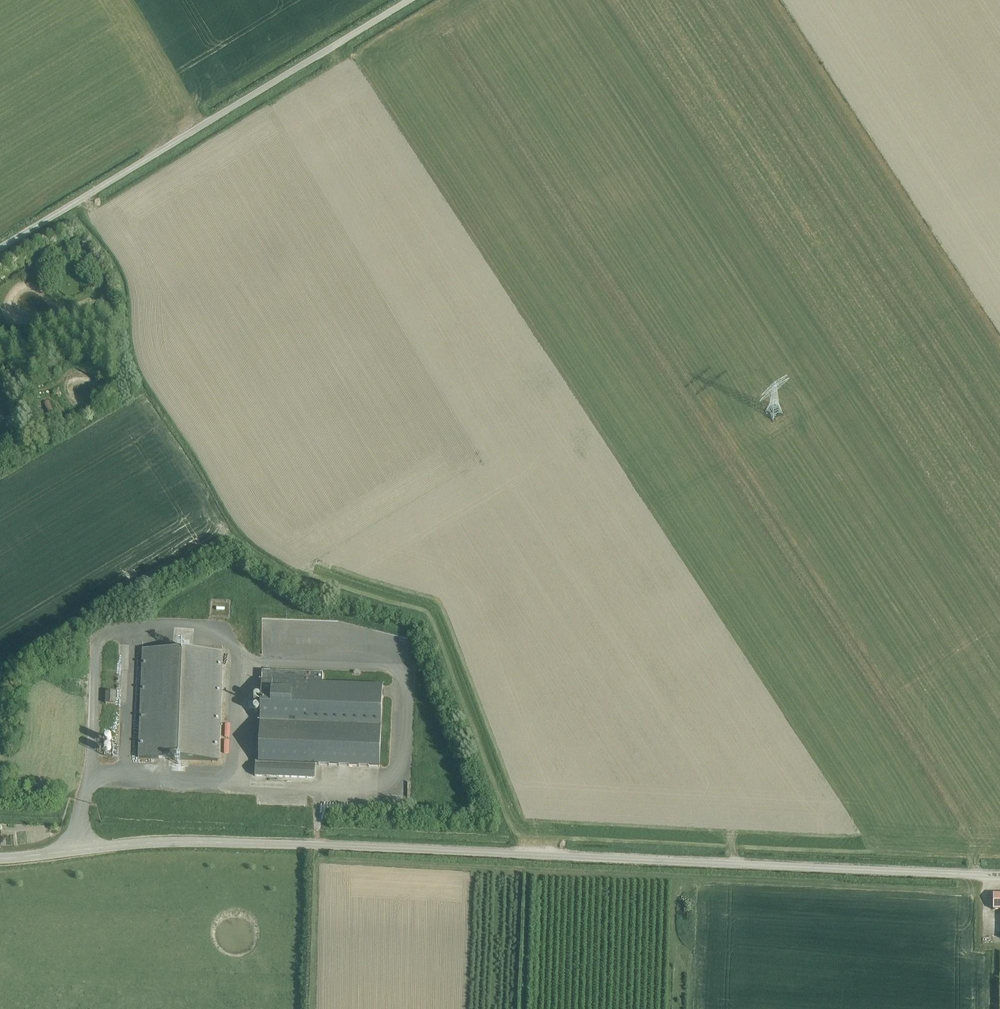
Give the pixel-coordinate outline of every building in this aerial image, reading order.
[(218,760),(222,652),(143,649),(139,757),(218,760)] [(254,760),(254,776),(314,778),(315,764),(379,767),(382,686),(321,683),(322,674),(261,671),(258,760),(254,760)] [(115,693),(106,692),(105,703),(114,703),(115,693)]
